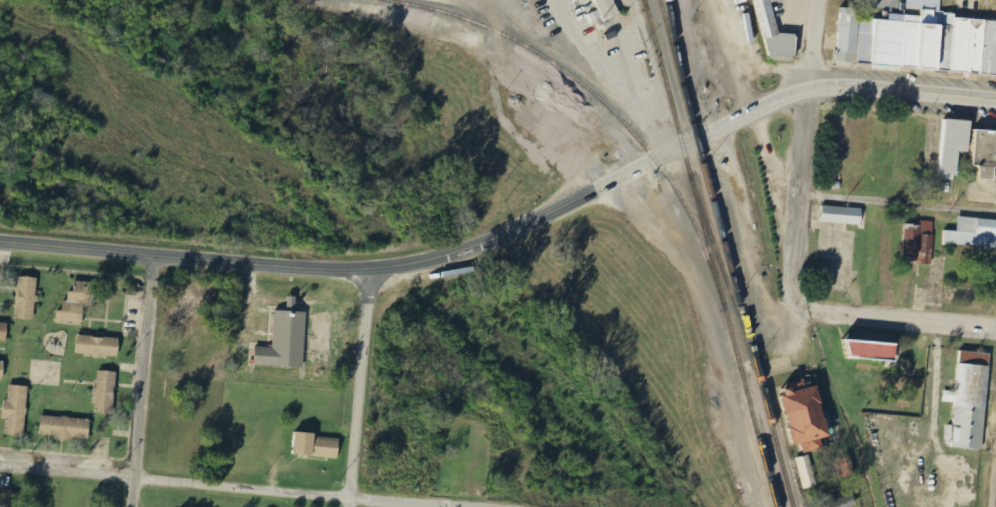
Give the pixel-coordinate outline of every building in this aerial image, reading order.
[(614,0),(597,0),(606,22),(621,16),(614,0)] [(792,33),(778,36),(770,0),(754,0),(768,61),(797,55),(792,33)] [(938,16),(940,0),(906,0),(905,13),(904,12),(903,21),(875,19),(874,37),(857,36),(859,8),(839,7),(835,64),(995,76),(995,21),(938,16)] [(943,175),(960,176),(961,152),(972,152),(974,121),(946,120),(943,175)] [(995,180),(995,131),(977,130),(976,167),(982,167),(982,180),(995,180)] [(864,208),(824,207),(824,224),(863,225),(864,208)] [(956,217),(955,231),(943,230),(942,245),(995,248),(995,220),(956,217)] [(933,264),(935,221),(922,221),(922,225),(907,224),(905,263),(933,264)] [(14,319),(34,321),(38,278),(19,276),(14,319)] [(82,325),(83,303),(94,303),(95,282),(71,281),(70,301),(59,300),(57,324),(82,325)] [(207,298),(176,297),(176,307),(207,308),(207,298)] [(253,347),(253,366),(302,368),(304,311),(273,310),(272,348),(253,347)] [(0,322),(0,341),(6,342),(8,323),(0,322)] [(75,354),(117,357),(119,339),(77,335),(75,354)] [(896,342),(847,339),(846,357),(895,361),(896,342)] [(981,449),(988,353),(957,351),(952,425),(947,425),(946,447),(981,449)] [(93,413),(112,415),(116,372),(97,370),(93,413)] [(828,436),(818,384),(806,386),(804,379),(786,382),(788,391),(784,391),(796,453),(822,448),(820,438),(828,436)] [(28,386),(7,384),(3,434),(24,436),(28,386)] [(89,441),(90,419),(40,416),(39,437),(89,441)] [(341,437),(296,435),(295,457),(340,458),(341,437)] [(816,487),(812,461),(799,463),(802,489),(816,487)] [(21,491),(1,492),(2,506),(22,506),(21,491)] [(855,496),(826,506),(854,506),(858,506),(855,496)]
